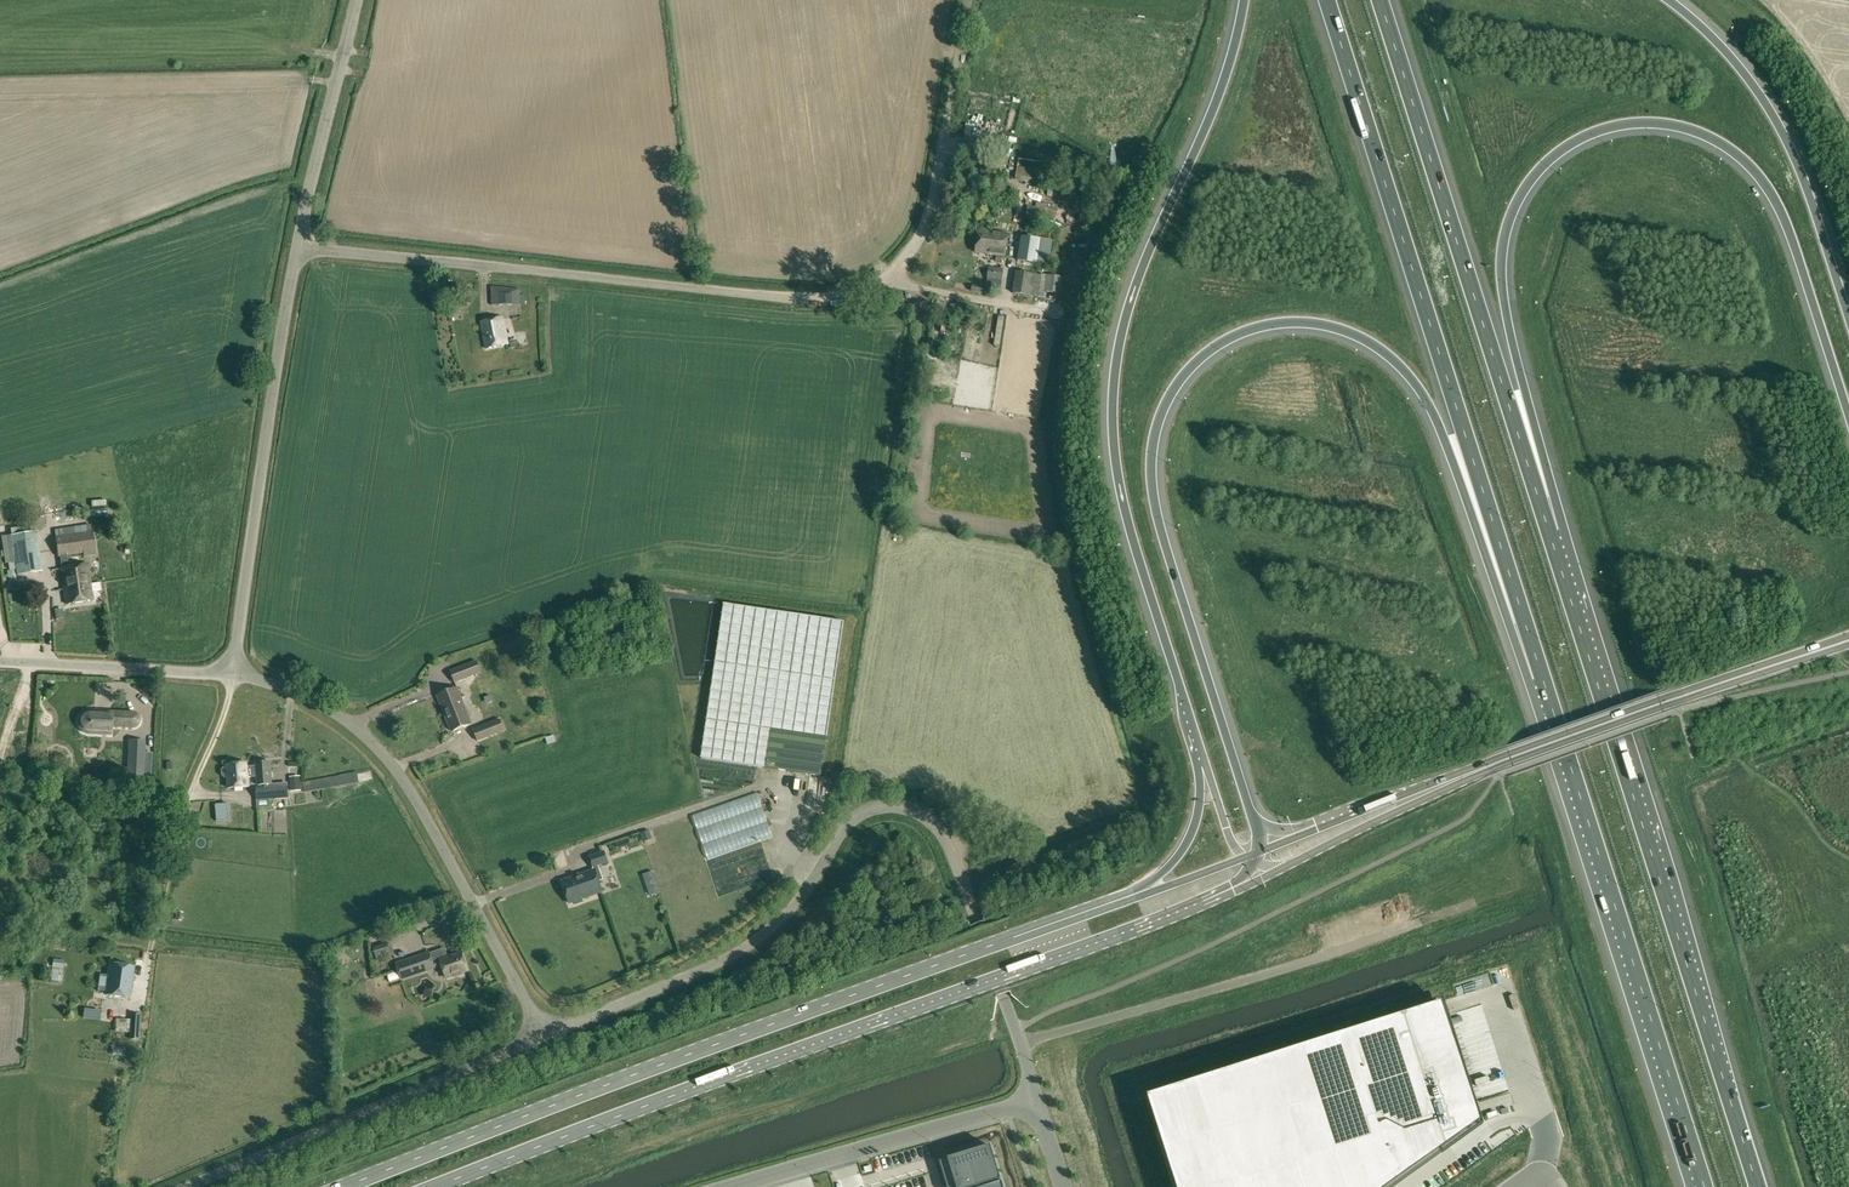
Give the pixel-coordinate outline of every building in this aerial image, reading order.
[(1042,183),(1044,163),(1018,160),(1015,180),(1042,183)] [(999,202),(984,200),(982,210),(998,212),(999,202)] [(1041,220),(1043,208),(1027,205),(1025,218),(1041,220)] [(994,222),(992,233),(978,231),(975,252),(1005,257),(1008,235),(1010,221),(1002,220),(998,220),(998,223),(994,222)] [(1039,239),(1021,236),(1017,261),(1049,265),(1054,232),(1040,230),(1039,239)] [(989,267),(988,280),(1002,281),(1003,269),(989,267)] [(1041,276),(1016,272),(1013,293),(1044,298),(1045,292),(1060,294),(1063,277),(1047,274),(1047,275),(1041,274),(1041,276)] [(972,285),(971,291),(983,293),(984,287),(972,285)] [(519,290),(491,288),(491,306),(520,306),(519,290)] [(1004,317),(998,316),(994,346),(1000,347),(1004,317)] [(481,323),(481,326),(484,340),(486,350),(508,345),(502,319),(481,323)] [(938,342),(928,340),(925,352),(935,355),(938,342)] [(96,509),(89,510),(89,517),(97,516),(107,515),(107,508),(96,509)] [(94,551),(90,525),(54,530),(58,557),(94,551)] [(37,531),(11,535),(17,575),(42,571),(37,531)] [(60,568),(66,604),(92,600),(87,564),(60,568)] [(700,758),(820,775),(843,622),(723,604),(700,758)] [(527,663),(525,657),(518,659),(520,666),(527,663)] [(455,683),(481,672),(477,661),(450,671),(455,683)] [(457,688),(438,696),(445,715),(446,714),(449,721),(448,721),(452,731),(471,724),(457,688)] [(132,713),(102,711),(102,715),(93,714),(93,712),(89,712),(87,712),(86,712),(85,713),(83,713),(82,714),(81,715),(80,716),(79,717),(79,718),(78,720),(78,721),(78,723),(78,724),(79,725),(79,727),(80,728),(81,729),(82,730),(83,731),(84,731),(85,732),(87,732),(88,732),(102,733),(102,732),(110,732),(111,726),(132,727),(133,727),(134,727),(135,726),(136,726),(137,725),(138,724),(138,723),(139,722),(139,720),(139,719),(139,718),(138,717),(138,716),(137,715),(136,714),(135,714),(134,713),(133,713),(132,713)] [(500,720),(473,730),(478,741),(504,731),(500,720)] [(127,777),(137,778),(144,778),(145,753),(146,741),(136,740),(135,765),(128,764),(127,777)] [(166,761),(166,770),(174,770),(174,762),(166,761)] [(256,787),(272,786),(272,785),(272,782),(270,763),(265,763),(254,764),(255,767),(247,768),(247,763),(226,765),(227,768),(225,768),(222,770),(223,776),(225,778),(227,778),(228,788),(249,786),(248,777),(255,777),(256,783),(256,786),(256,787)] [(305,792),(325,788),(358,782),(357,771),(341,774),(341,775),(303,782),(305,792)] [(288,785),(272,786),(256,787),(255,787),(257,801),(273,799),(289,798),(288,785)] [(229,820),(228,803),(215,804),(216,821),(229,820)] [(590,857),(593,867),(607,862),(604,852),(590,857)] [(562,882),(569,903),(574,902),(575,904),(583,902),(582,899),(602,892),(595,870),(562,882)] [(390,938),(414,929),(411,921),(387,930),(390,938)] [(388,943),(373,948),(377,961),(392,956),(388,943)] [(460,951),(440,959),(446,977),(467,969),(460,951)] [(434,967),(428,952),(396,963),(402,979),(434,967)] [(53,958),(52,974),(62,975),(64,960),(53,958)] [(134,967),(110,963),(105,995),(129,998),(134,967)] [(398,979),(402,978),(399,971),(396,973),(388,976),(390,982),(398,979)] [(1146,1097),(1175,1186),(1390,1186),(1478,1124),(1440,1004),(1146,1097)] [(84,1009),(83,1018),(89,1019),(89,1017),(98,1017),(99,1010),(84,1009)] [(131,1015),(129,1039),(138,1040),(140,1014),(131,1015)] [(112,1055),(125,1056),(126,1046),(113,1045),(112,1055)] [(939,1162),(947,1186),(1003,1186),(1001,1183),(1000,1181),(1001,1181),(990,1146),(939,1162)]
